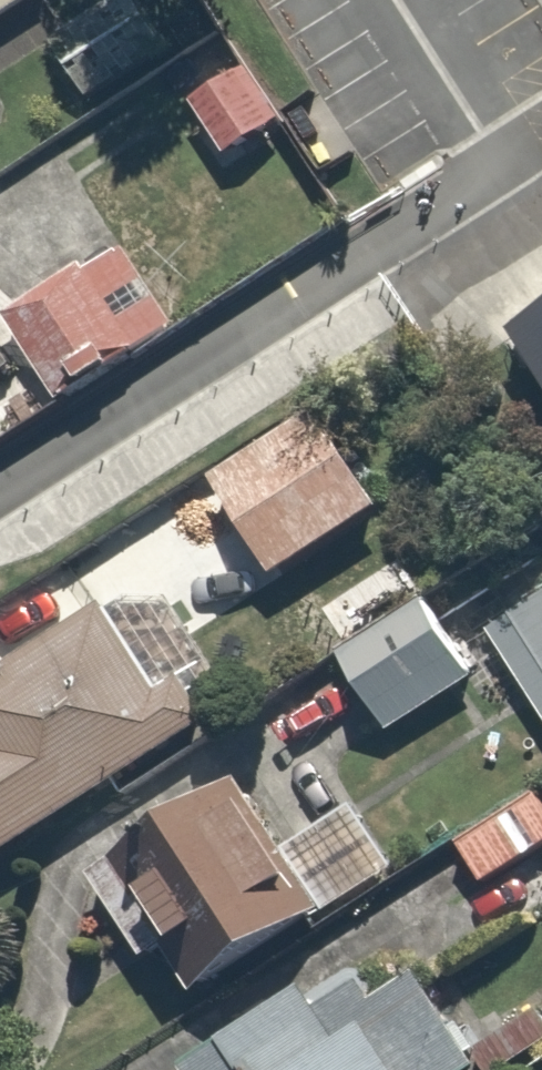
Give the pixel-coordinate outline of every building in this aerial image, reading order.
[(15,0),(0,0),(0,9),(15,0)] [(173,0),(117,0),(56,41),(87,87),(186,21),(173,0)] [(274,117),(240,63),(186,98),(219,151),(274,117)] [(187,331),(132,245),(8,325),(64,411),(187,331)] [(505,328),(541,386),(541,305),(505,328)] [(384,503),(312,395),(196,473),(267,580),(384,503)] [(463,610),(536,727),(541,723),(541,561),(463,610)] [(76,572),(0,620),(0,847),(213,711),(157,623),(122,646),(76,572)] [(471,674),(414,586),(324,644),(381,732),(471,674)] [(176,1003),(374,864),(325,796),(253,845),(194,760),(68,847),(176,1003)] [(467,947),(541,894),(541,795),(533,781),(442,845),(459,869),(428,891),(467,947)] [(296,966),(160,1059),(167,1069),(436,1069),(463,1051),(395,953),(363,975),(351,958),(310,987),(296,966)]
